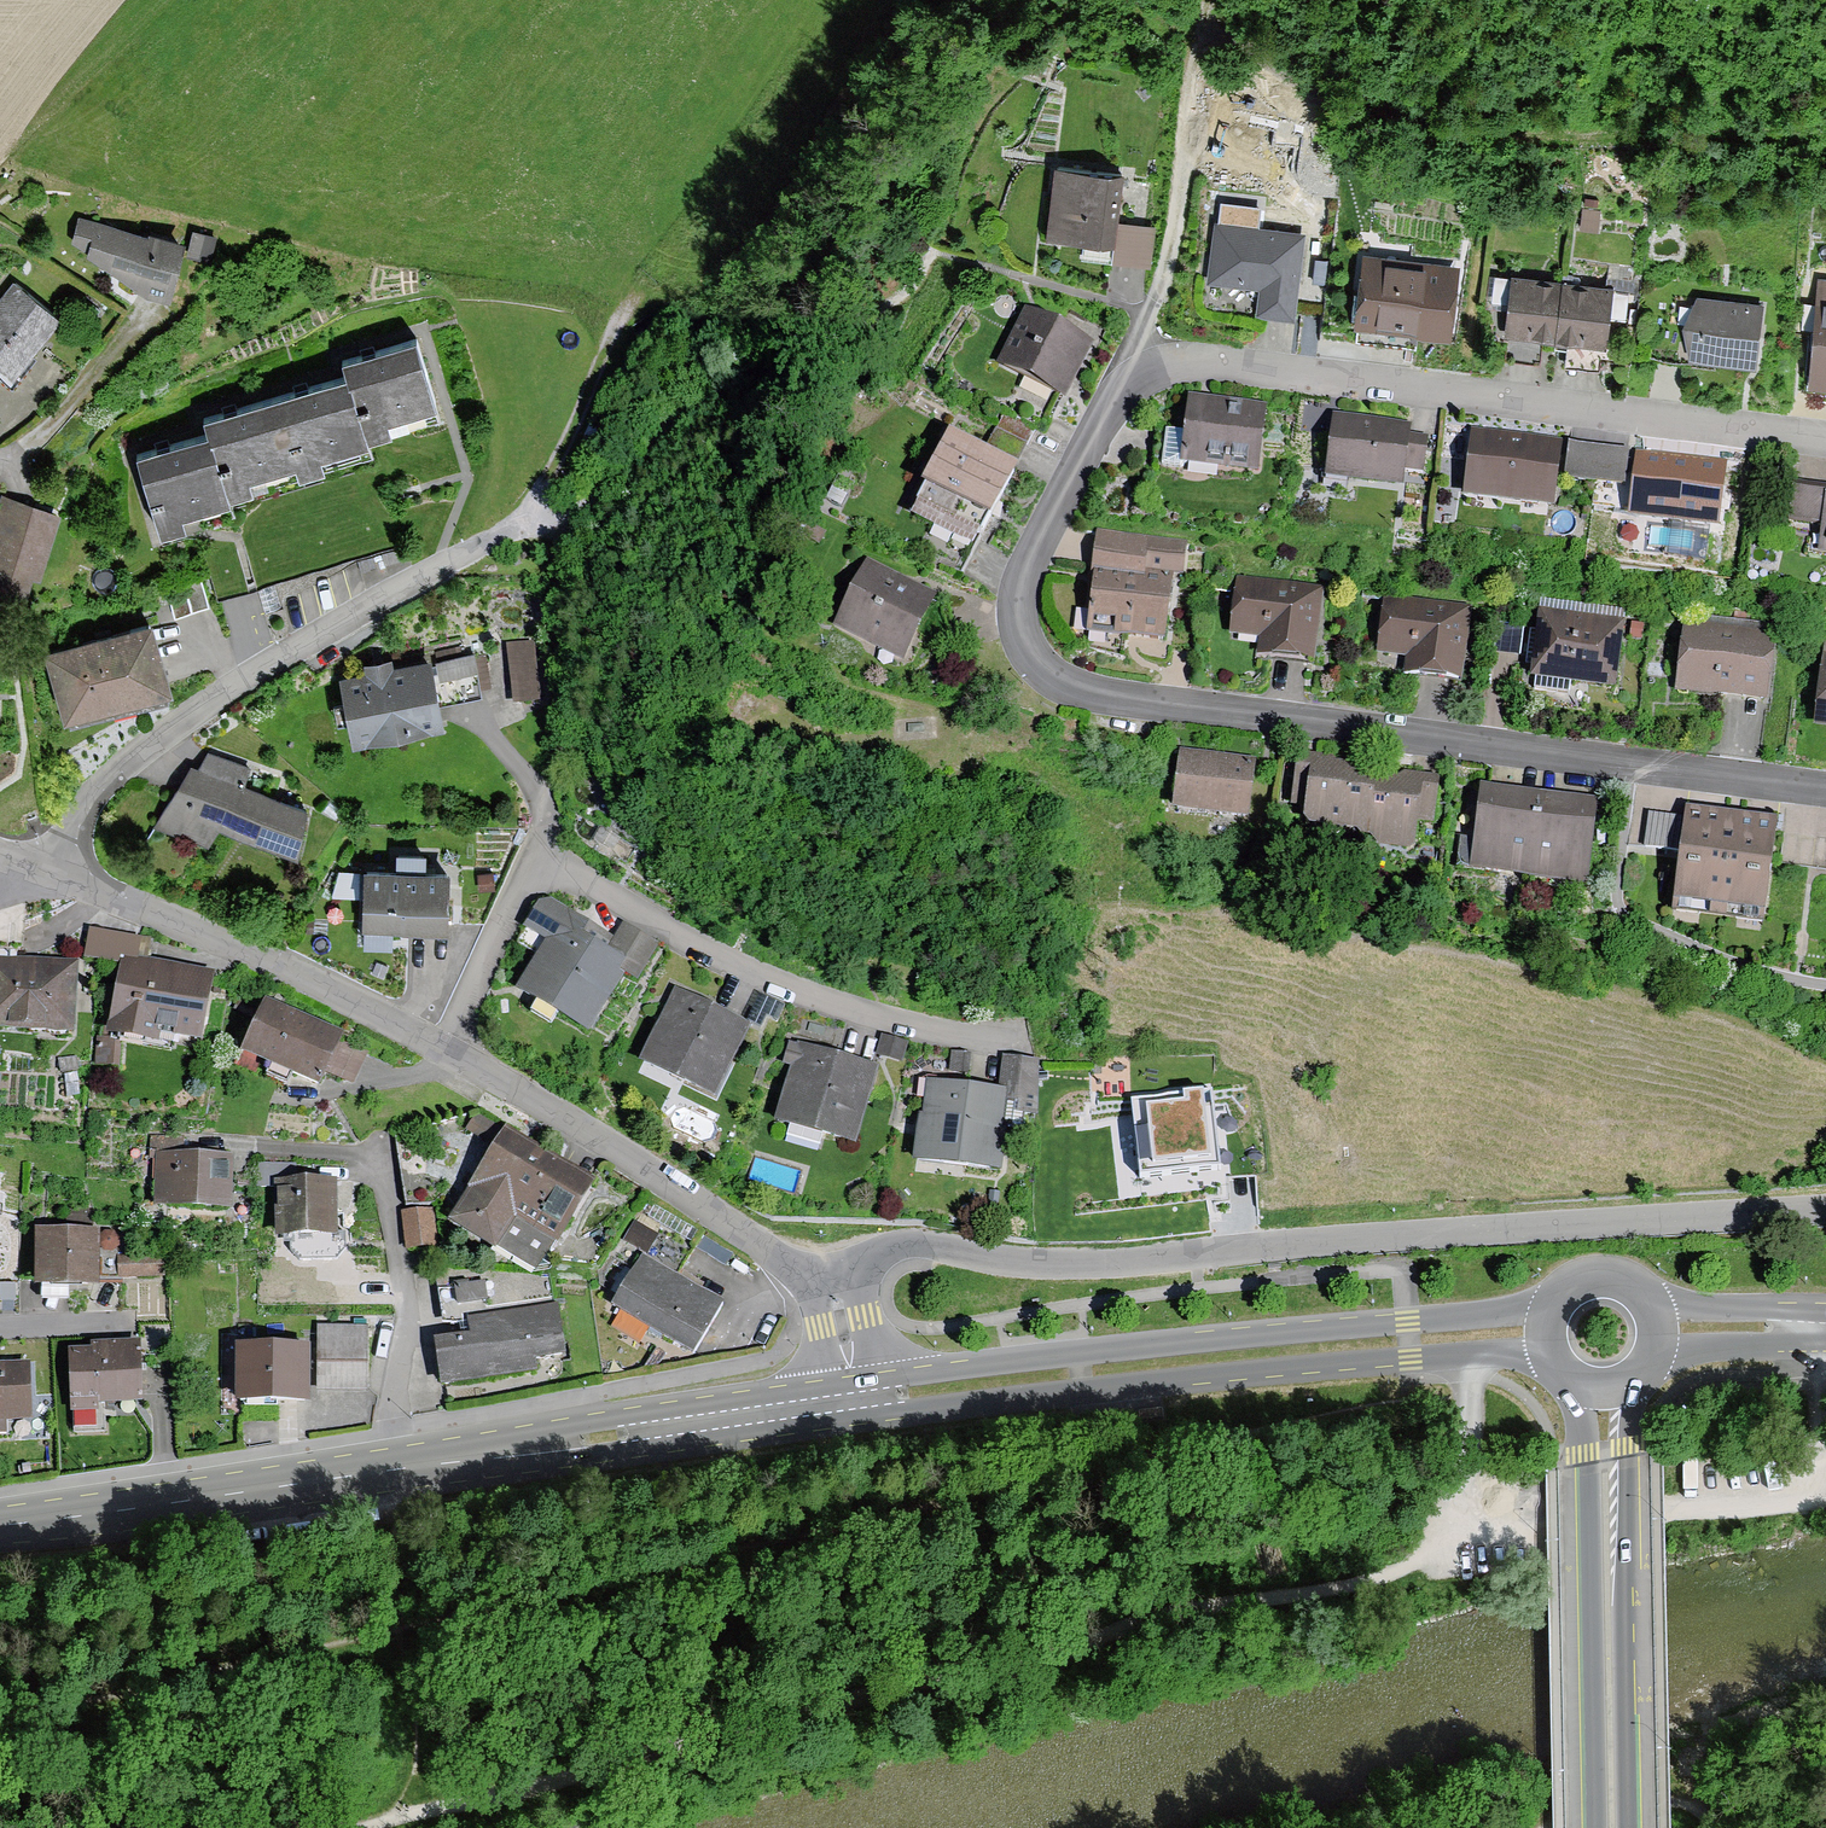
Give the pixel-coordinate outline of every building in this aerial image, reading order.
[(1121,174),(1058,167),(1055,192),(1061,193),(1056,232),(1113,239),(1111,258),(1128,260),(1132,226),(1115,224),(1121,174)] [(181,247),(99,225),(92,249),(148,287),(168,292),(181,247)] [(1299,238),(1220,228),(1214,278),(1266,284),(1263,308),(1290,312),(1299,238)] [(1454,273),(1365,262),(1362,291),(1355,290),(1352,318),(1359,319),(1359,321),(1447,331),(1454,273)] [(1556,339),(1564,273),(1555,272),(1553,283),(1514,279),(1507,333),(1556,339)] [(1564,273),(1556,339),(1604,344),(1610,290),(1571,286),(1573,274),(1564,273)] [(16,283),(0,303),(0,369),(10,377),(59,316),(16,283)] [(1824,284),(1815,373),(1825,374),(1825,284),(1824,284)] [(1721,309),(1656,300),(1649,356),(1692,362),(1693,355),(1753,363),(1760,307),(1722,302),(1721,309)] [(1085,346),(1029,318),(1007,360),(1063,388),(1085,346)] [(347,376),(366,437),(391,430),(387,415),(435,401),(416,339),(343,361),(347,376)] [(277,397),(295,458),(300,473),(324,466),(320,451),(366,437),(347,376),(277,397)] [(209,433),(227,494),(252,487),(248,472),(295,458),(277,397),(205,418),(209,433)] [(1260,411),(1194,403),(1190,432),(1166,430),(1162,466),(1181,468),(1190,460),(1190,457),(1253,464),(1260,411)] [(1036,429),(1005,413),(996,429),(1027,445),(1036,429)] [(1406,430),(1337,421),(1331,466),(1350,469),(1349,476),(1399,482),(1401,471),(1423,473),(1427,438),(1405,436),(1406,430)] [(227,494),(209,433),(138,454),(161,530),(186,523),(181,508),(227,494)] [(1503,441),(1479,438),(1473,482),(1498,485),(1497,493),(1522,496),(1523,488),(1548,491),(1554,448),(1529,445),(1529,451),(1523,451),(1523,448),(1521,446),(1519,444),(1516,443),(1513,443),(1510,444),(1508,446),(1506,449),(1502,448),(1503,441)] [(1014,472),(950,439),(917,504),(920,505),(901,543),(961,574),(1014,472)] [(1628,458),(1569,451),(1568,464),(1598,467),(1596,482),(1624,486),(1628,458)] [(1668,462),(1643,459),(1638,502),(1664,505),(1663,514),(1687,517),(1688,508),(1713,511),(1718,468),(1694,465),(1694,471),(1688,471),(1687,468),(1686,466),(1684,464),(1681,464),(1678,464),(1676,464),(1673,466),(1672,469),(1667,468),(1668,462)] [(1566,479),(1596,482),(1598,467),(1568,464),(1566,479)] [(1792,484),(1787,520),(1822,525),(1820,535),(1825,536),(1825,496),(1825,494),(1824,492),(1823,490),(1821,489),(1792,484)] [(6,499),(0,517),(0,532),(0,533),(0,589),(22,595),(29,571),(36,573),(54,517),(34,511),(35,508),(6,499)] [(1184,544),(1099,534),(1095,567),(1107,568),(1105,581),(1096,580),(1093,604),(1090,603),(1089,610),(1090,611),(1087,647),(1123,658),(1126,635),(1162,639),(1171,567),(1181,568),(1184,544)] [(197,568),(163,578),(173,613),(208,603),(197,568)] [(1395,573),(1365,569),(1363,590),(1391,594),(1386,641),(1414,645),(1411,669),(1405,668),(1404,677),(1419,679),(1420,670),(1456,674),(1463,614),(1391,605),(1395,573)] [(882,582),(867,574),(842,622),(901,653),(929,598),(912,589),(908,590),(900,587),(899,583),(889,577),(885,578),(882,582)] [(1316,594),(1243,585),(1238,623),(1268,626),(1265,649),(1258,649),(1257,659),(1272,661),(1273,650),(1309,655),(1316,594)] [(1620,624),(1542,614),(1540,631),(1530,630),(1527,655),(1537,656),(1534,674),(1536,674),(1534,689),(1569,693),(1571,678),(1612,684),(1620,624)] [(149,623),(50,651),(68,712),(166,684),(149,623)] [(1727,632),(1688,627),(1682,677),(1718,682),(1717,692),(1763,698),(1771,638),(1744,634),(1743,640),(1727,638),(1727,632)] [(538,699),(533,645),(509,649),(511,668),(515,668),(517,695),(520,702),(538,699)] [(474,655),(438,662),(445,698),(481,691),(474,655)] [(373,675),(345,680),(355,731),(402,722),(404,728),(439,721),(428,664),(389,672),(387,662),(371,665),(373,675)] [(1252,762),(1183,754),(1176,807),(1245,816),(1252,762)] [(250,768),(216,756),(204,772),(200,771),(184,796),(175,792),(155,825),(189,837),(201,817),(298,853),(306,811),(243,787),(250,768)] [(1373,780),(1374,780),(1375,774),(1314,766),(1314,772),(1296,769),(1292,802),(1310,805),(1309,816),(1313,821),(1366,828),(1367,828),(1373,780)] [(1367,828),(1366,828),(1365,834),(1390,837),(1389,844),(1410,846),(1411,841),(1412,841),(1415,820),(1433,822),(1437,789),(1419,787),(1420,786),(1374,780),(1373,780),(1367,828)] [(1529,871),(1538,803),(1513,799),(1514,791),(1485,788),(1478,845),(1486,846),(1483,866),(1529,871)] [(1538,803),(1529,871),(1576,877),(1578,858),(1586,859),(1593,802),(1565,798),(1564,806),(1538,803)] [(1776,825),(1685,814),(1684,821),(1649,816),(1645,848),(1680,853),(1674,902),(1765,913),(1776,825)] [(617,837),(604,830),(599,839),(611,846),(617,837)] [(398,873),(367,872),(365,922),(446,924),(447,875),(423,874),(424,856),(399,856),(398,873)] [(519,941),(550,959),(533,986),(564,1004),(559,1011),(586,1028),(606,994),(608,995),(623,970),(635,978),(656,944),(625,925),(613,944),(603,938),(604,936),(549,903),(541,905),(519,941)] [(124,967),(142,970),(148,940),(91,929),(85,961),(124,968),(124,967)] [(0,949),(0,1025),(69,1029),(73,967),(33,965),(33,975),(15,974),(16,950),(0,949)] [(124,967),(124,968),(112,1032),(154,1040),(157,1022),(176,1026),(175,1033),(198,1038),(209,978),(186,973),(185,978),(142,970),(124,967)] [(726,1018),(678,995),(663,1025),(669,1029),(656,1057),(688,1072),(684,1080),(712,1093),(730,1057),(731,1057),(747,1025),(727,1016),(726,1018)] [(338,1040),(282,1015),(283,1012),(269,1005),(247,1052),(318,1084),(338,1040)] [(905,1045),(884,1039),(880,1054),(900,1060),(905,1045)] [(364,1053),(342,1043),(330,1070),(352,1079),(364,1053)] [(853,1064),(791,1046),(787,1062),(797,1065),(792,1081),(799,1083),(790,1113),(780,1110),(777,1120),(790,1124),(787,1135),(819,1144),(823,1132),(852,1140),(863,1102),(865,1102),(875,1067),(854,1061),(853,1064)] [(969,1054),(954,1053),(952,1071),(967,1073),(969,1054)] [(922,1079),(920,1098),(930,1099),(928,1117),(924,1117),(919,1161),(943,1164),(944,1153),(966,1155),(966,1164),(996,1167),(1001,1128),(1025,1131),(1027,1115),(1035,1116),(1036,1061),(1005,1058),(1001,1091),(986,1089),(987,1084),(973,1082),(972,1090),(966,1089),(967,1081),(947,1079),(946,1087),(936,1086),(937,1077),(928,1076),(922,1079)] [(1210,1098),(1135,1107),(1144,1185),(1219,1176),(1210,1098)] [(503,1130),(476,1115),(468,1129),(495,1144),(503,1130)] [(591,1183),(509,1132),(453,1221),(536,1272),(550,1268),(547,1254),(591,1183)] [(151,1157),(161,1157),(160,1204),(226,1207),(228,1160),(182,1158),(183,1140),(151,1138),(151,1157)] [(293,1165),(257,1163),(257,1187),(280,1186),(280,1234),(332,1234),(332,1186),(294,1186),(293,1165)] [(430,1210),(406,1213),(410,1249),(434,1247),(430,1210)] [(615,1256),(635,1268),(613,1305),(651,1327),(648,1331),(660,1339),(663,1334),(694,1353),(723,1305),(677,1278),(695,1247),(660,1226),(660,1225),(641,1213),(615,1256)] [(93,1236),(42,1235),(42,1300),(69,1300),(69,1281),(92,1282),(92,1276),(121,1276),(121,1255),(123,1255),(123,1231),(93,1231),(93,1236)] [(159,1255),(122,1255),(122,1276),(160,1275),(159,1255)] [(465,1340),(438,1344),(444,1384),(492,1377),(490,1364),(562,1354),(550,1273),(536,1272),(450,1266),(450,1268),(443,1269),(450,1323),(462,1322),(465,1340)] [(367,1328),(318,1327),(318,1388),(367,1388),(367,1328)] [(93,1354),(70,1355),(72,1401),(73,1401),(73,1410),(96,1409),(96,1399),(141,1398),(139,1352),(115,1353),(114,1345),(93,1345),(93,1354)] [(305,1350),(240,1350),(240,1401),(305,1401),(305,1350)] [(5,1432),(5,1415),(31,1414),(29,1370),(11,1370),(11,1369),(0,1369),(0,1433),(5,1432)]
